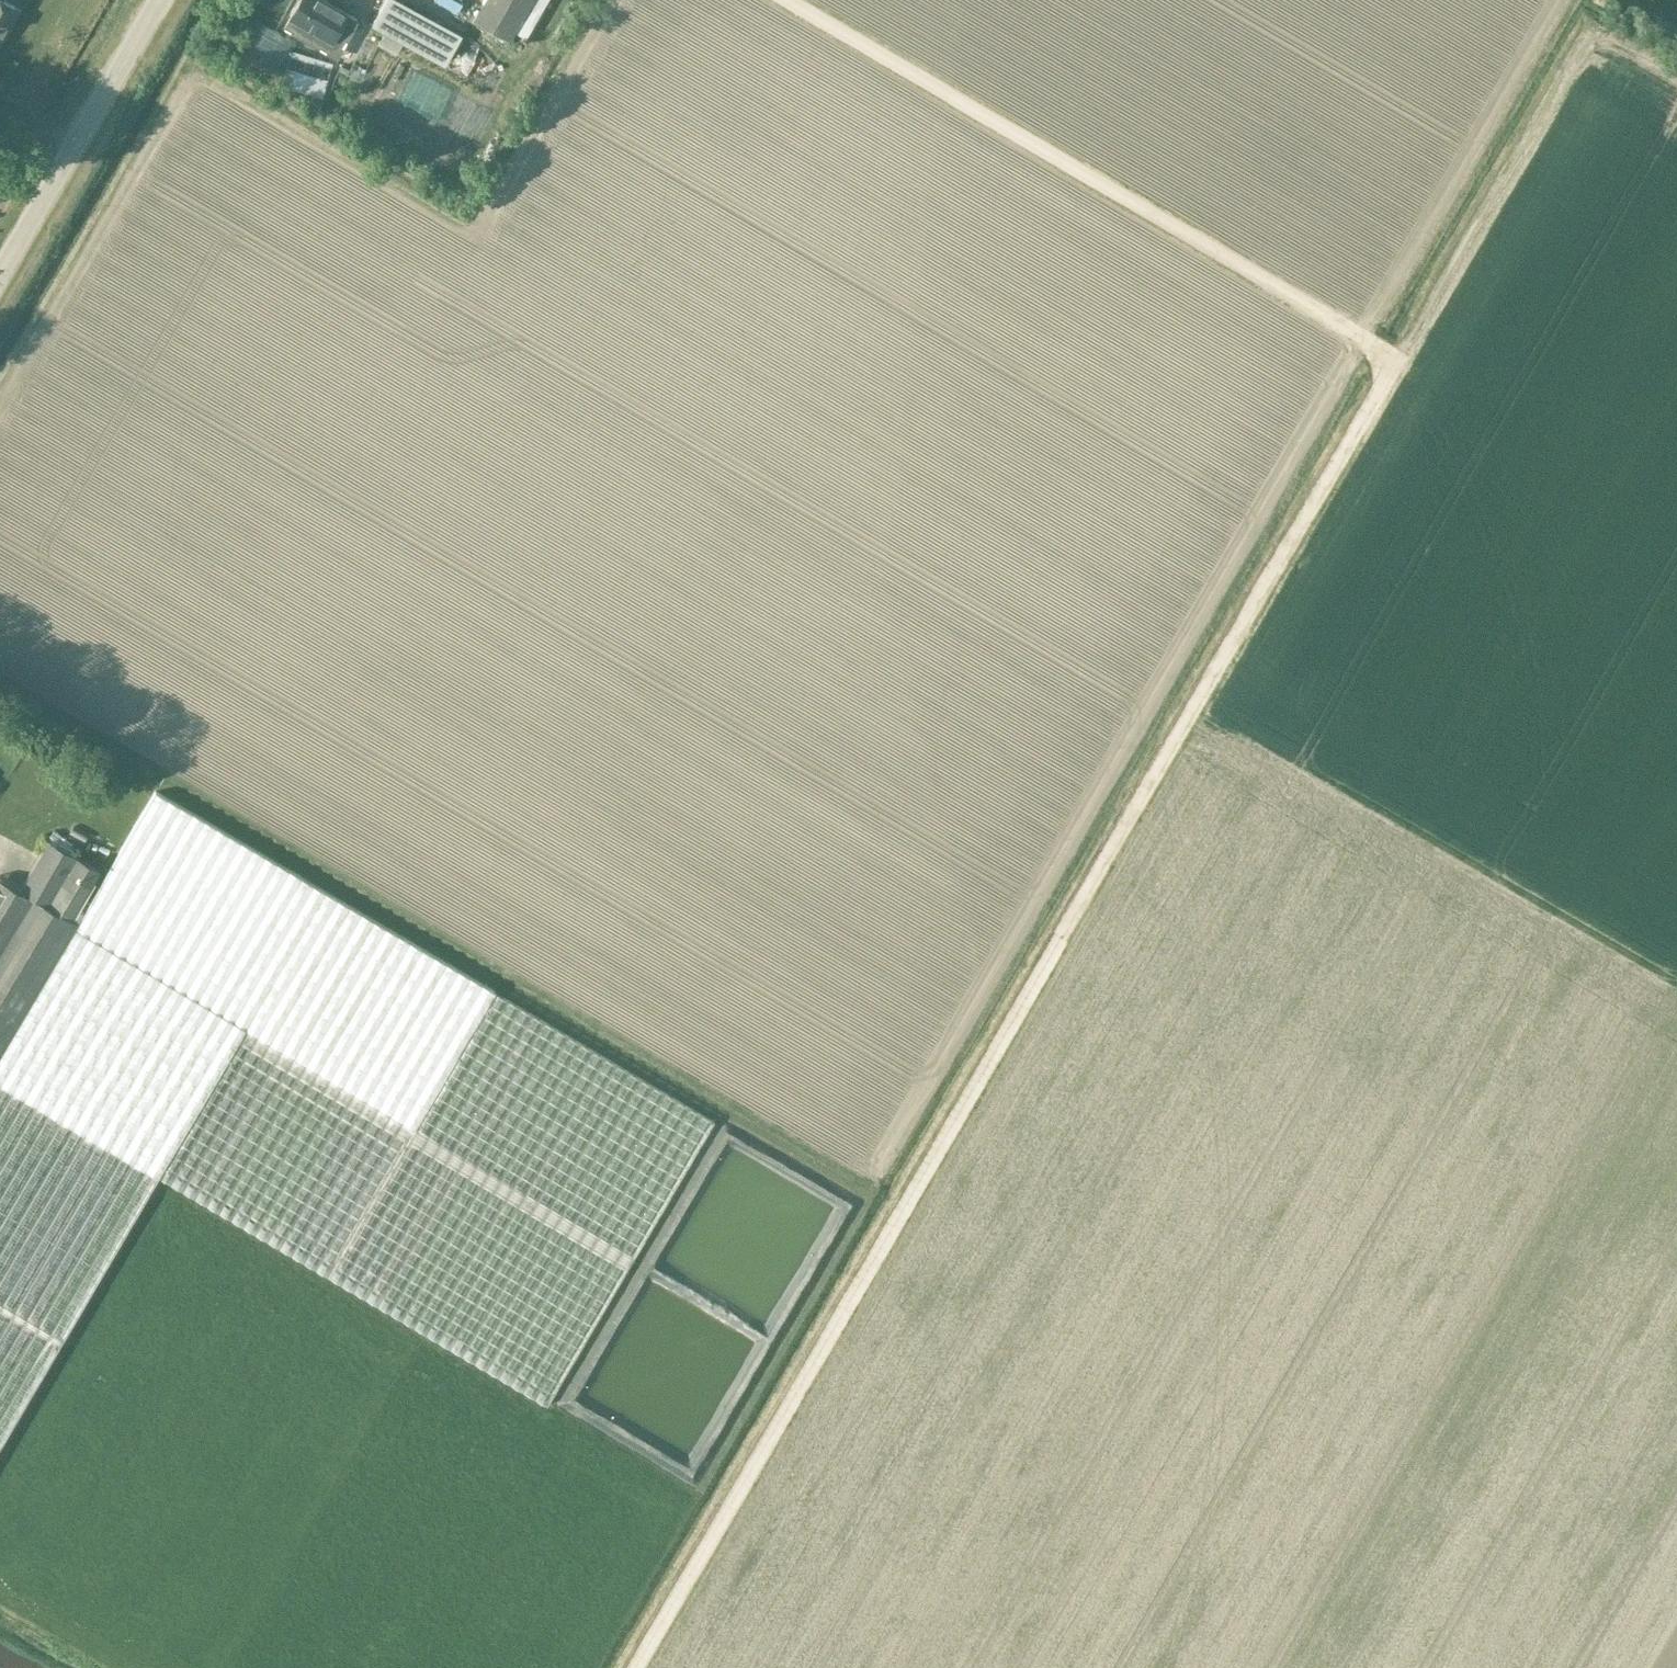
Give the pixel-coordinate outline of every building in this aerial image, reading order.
[(18,9),(3,0),(0,0),(0,40),(18,9)] [(283,28),(335,59),(348,36),(357,21),(346,15),(346,14),(322,0),(298,0),(288,16),(290,17),(283,28)] [(457,22),(413,0),(375,0),(366,18),(465,67),(476,46),(451,33),(457,22)] [(547,0),(483,0),(473,19),(510,39),(514,30),(526,37),(547,0)] [(159,1176),(546,1405),(715,1120),(654,1085),(156,791),(79,922),(72,918),(101,870),(49,840),(20,889),(0,877),(0,1444),(159,1176)]
